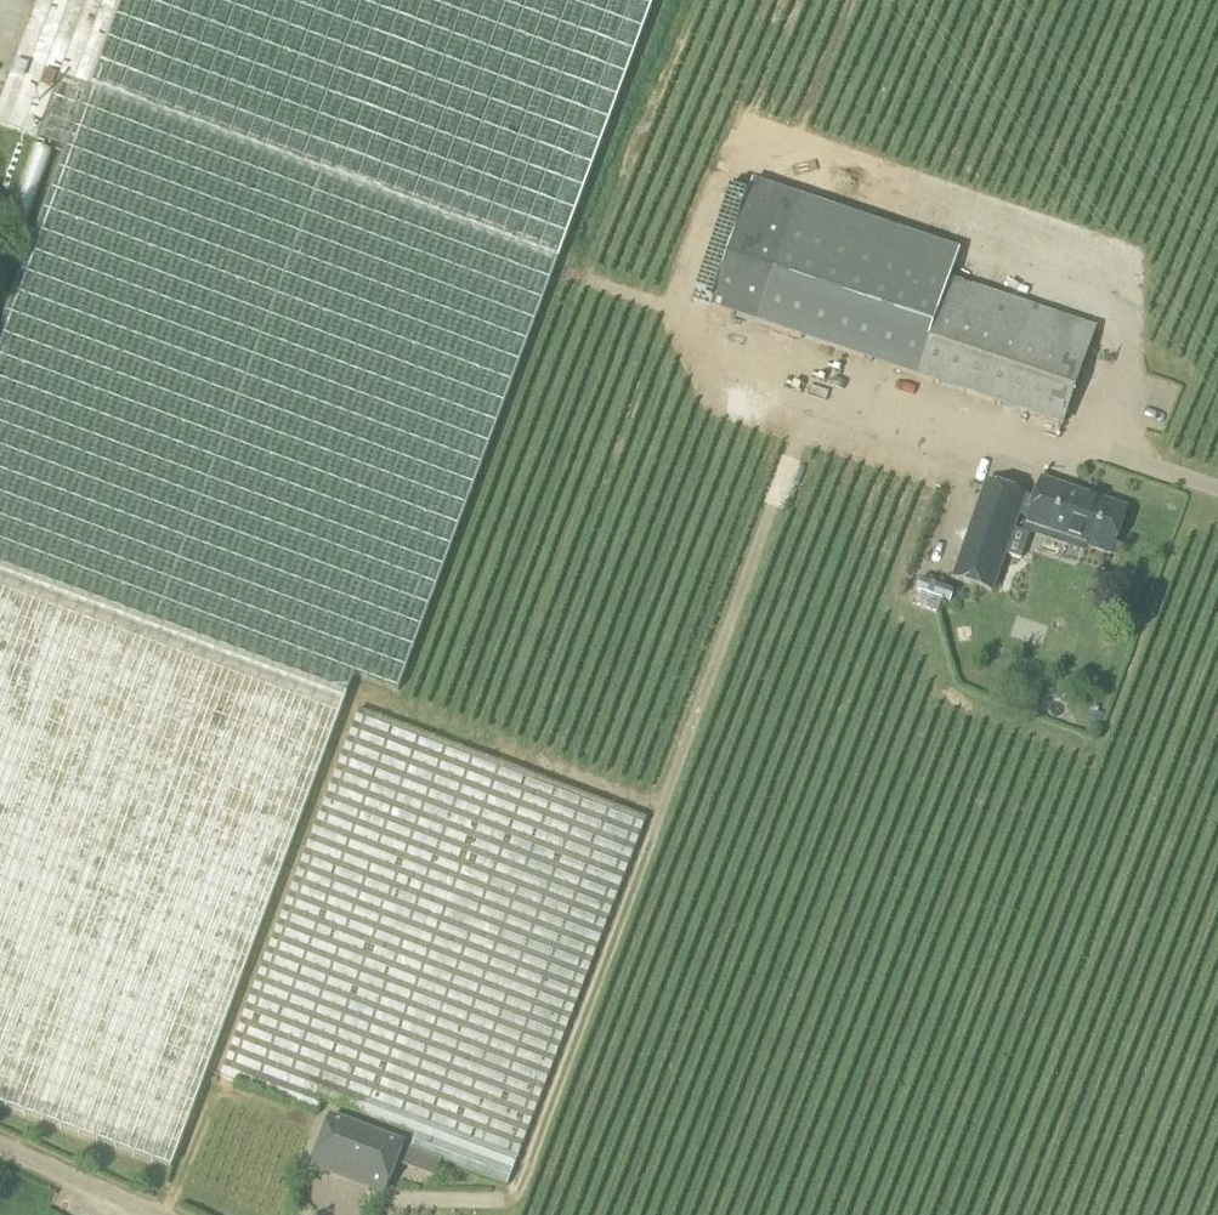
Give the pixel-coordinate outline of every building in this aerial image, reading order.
[(123,0),(40,0),(15,65),(89,92),(123,0)] [(89,92),(558,266),(656,0),(123,0),(89,92)] [(347,696),(348,696),(356,676),(400,692),(558,266),(89,92),(15,65),(0,107),(0,127),(66,151),(31,247),(0,331),(0,568),(347,696)] [(706,310),(917,378),(939,310),(958,251),(752,181),(706,310)] [(1063,426),(1096,329),(1073,322),(1052,315),(1048,330),(1043,343),(939,310),(917,378),(1063,426)] [(1043,480),(1032,510),(1029,518),(1026,525),(1065,539),(1064,543),(1087,551),(1088,547),(1111,555),(1127,510),(1043,480)] [(1029,518),(1032,510),(1020,506),(1024,495),(987,482),(954,577),(990,589),(1017,514),(1029,518)] [(172,1170),(347,696),(0,568),(0,1106),(172,1170)] [(924,580),(920,591),(954,602),(958,591),(924,580)] [(361,711),(229,1055),(221,1077),(317,1114),(322,1100),(417,1136),(412,1150),(508,1186),(516,1164),(648,821),(361,711)] [(387,1192),(404,1147),(331,1119),(314,1164),(387,1192)]
